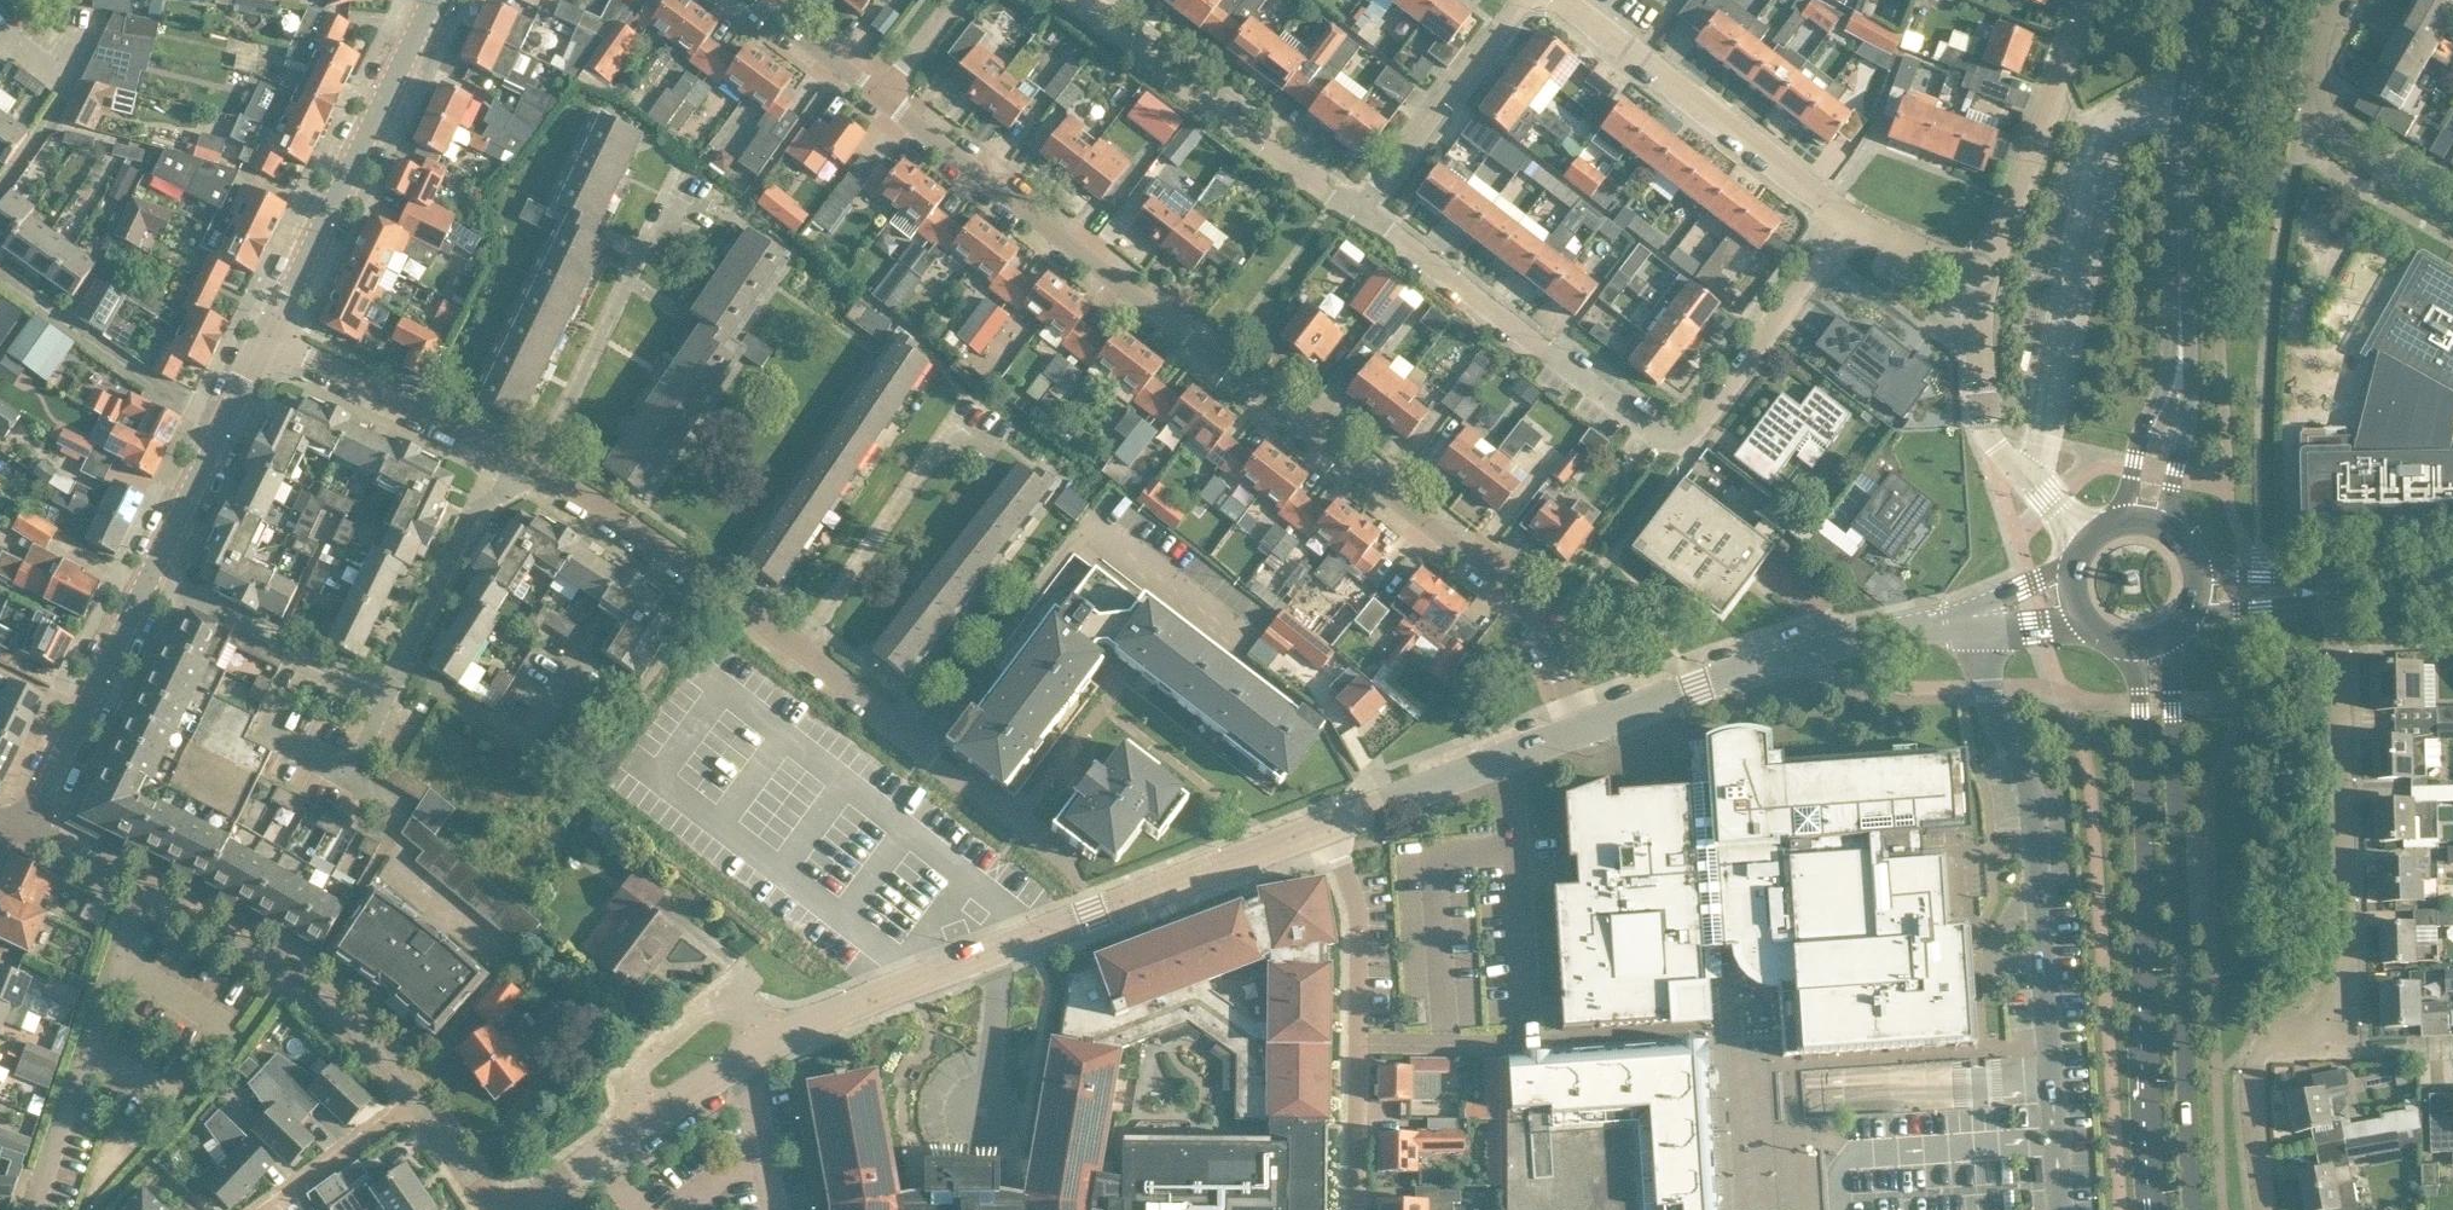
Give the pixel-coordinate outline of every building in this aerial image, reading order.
[(117,13),(130,15),(132,0),(94,0),(93,8),(117,13)] [(216,4),(229,6),(234,7),(233,11),(276,17),(279,2),(258,0),(216,0),(216,4)] [(594,34),(607,40),(620,21),(633,3),(628,0),(611,0),(594,34)] [(673,39),(695,10),(681,0),(667,0),(662,7),(652,0),(649,0),(635,19),(646,27),(650,22),(673,39)] [(862,12),(871,0),(846,0),(862,12)] [(1199,30),(1207,20),(1220,30),(1243,0),(1178,0),(1172,7),(1199,28),(1198,29),(1199,30)] [(1220,30),(1234,41),(1226,50),(1227,51),(1228,50),(1239,59),(1235,63),(1251,75),(1277,41),(1259,27),(1261,24),(1260,17),(1255,13),(1265,0),(1243,0),(1220,30)] [(1371,4),(1380,11),(1388,0),(1374,0),(1371,4)] [(1420,25),(1439,0),(1395,0),(1392,4),(1420,25)] [(1420,25),(1439,39),(1428,54),(1447,68),(1466,44),(1455,36),(1471,16),(1450,0),(1439,0),(1420,25)] [(1722,63),(1753,24),(1727,4),(1728,3),(1724,0),(1691,0),(1678,17),(1701,35),(1695,43),(1722,63)] [(1828,34),(1839,18),(1814,0),(1810,0),(1800,14),(1828,34)] [(2411,11),(2446,32),(2452,20),(2452,0),(2417,0),(2411,11)] [(489,1),(475,31),(520,52),(533,22),(489,1)] [(314,7),(295,48),(316,56),(313,61),(349,79),(359,57),(338,47),(349,24),(328,14),(328,15),(314,7)] [(1041,8),(1034,17),(1043,24),(1050,15),(1041,8)] [(695,10),(673,39),(695,55),(692,60),(704,69),(719,48),(707,40),(717,26),(695,10)] [(1794,11),(1783,26),(1793,34),(1804,19),(1794,11)] [(1853,55),(1854,55),(1878,24),(1853,11),(1843,31),(1863,42),(1853,55)] [(2411,11),(2395,38),(2431,58),(2446,32),(2411,11)] [(130,15),(117,13),(109,29),(103,41),(100,48),(123,51),(151,56),(153,41),(156,41),(159,22),(130,16),(130,15)] [(1722,63),(1749,83),(1770,56),(1757,46),(1768,31),(1755,20),(1753,24),(1722,63)] [(607,40),(581,76),(593,84),(600,74),(602,76),(634,31),(620,21),(607,40)] [(949,81),(980,104),(998,81),(983,68),(992,57),(978,46),(986,35),(971,24),(948,55),(961,65),(949,81)] [(1878,24),(1854,55),(1889,73),(1894,57),(1891,55),(1901,36),(1878,24)] [(1344,37),(1345,35),(1335,28),(1332,25),(1302,60),(1277,41),(1251,75),(1266,87),(1270,82),(1281,91),(1280,92),(1281,93),(1289,83),(1302,93),(1345,38),(1344,37)] [(1793,34),(1783,26),(1771,41),(1782,49),(1793,34)] [(578,80),(581,76),(607,40),(594,34),(577,27),(557,70),(578,80)] [(1942,64),(1967,73),(1974,75),(1979,62),(2016,75),(2030,39),(1997,27),(1989,47),(1977,43),(1972,57),(1947,49),(1942,64)] [(520,52),(475,31),(461,60),(506,81),(520,52)] [(1548,81),(1559,89),(1580,62),(1540,32),(1530,46),(1527,44),(1524,44),(1518,51),(1518,55),(1521,57),(1520,59),(1548,81)] [(1302,93),(1315,104),(1308,113),(1309,114),(1310,113),(1336,134),(1359,104),(1331,83),(1359,48),(1345,38),(1302,93)] [(2395,38),(2380,64),(2416,85),(2423,71),(2440,81),(2447,68),(2431,58),(2395,38)] [(316,56),(295,48),(288,46),(284,67),(307,73),(299,89),(335,107),(349,79),(313,61),(316,56)] [(724,78),(746,94),(768,64),(746,47),(736,61),(724,53),(709,73),(721,81),(724,78)] [(91,66),(84,82),(130,93),(135,69),(120,66),(123,51),(100,48),(97,54),(91,66)] [(1022,50),(998,81),(980,104),(1010,128),(1029,104),(1014,92),(1037,62),(1022,50)] [(1749,83),(1775,104),(1796,76),(1770,56),(1749,83)] [(1920,150),(1934,113),(1938,101),(1909,90),(1919,62),(1904,57),(1893,87),(1906,92),(1889,138),(1920,150)] [(1043,93),(1055,102),(1071,82),(1082,67),(1070,58),(1043,93)] [(1422,59),(1409,75),(1419,83),(1432,66),(1422,59)] [(1500,86),(1527,107),(1548,81),(1520,59),(1500,86)] [(768,64),(746,94),(769,110),(757,127),(762,130),(738,163),(757,177),(768,162),(799,118),(788,110),(793,103),(781,94),(791,80),(768,64)] [(2416,85),(2380,64),(2370,82),(2371,82),(2365,92),(2386,104),(2376,121),(2406,138),(2416,119),(2401,111),(2416,85)] [(1372,83),(1383,91),(1402,106),(1415,89),(1386,67),(1372,83)] [(15,78),(27,87),(33,78),(21,70),(15,78)] [(684,102),(699,81),(686,72),(671,89),(667,87),(651,109),(646,116),(664,129),(684,102)] [(1585,112),(1596,120),(1618,92),(1593,72),(1585,83),(1599,94),(1585,112)] [(1961,88),(1975,93),(1980,78),(1974,76),(1974,75),(1967,73),(1961,88)] [(1800,123),(1801,124),(1823,96),(1822,96),(1796,76),(1775,104),(1788,114),(1786,117),(1787,121),(1794,126),(1798,125),(1800,123)] [(33,78),(27,87),(40,96),(46,87),(33,78)] [(1980,78),(1975,93),(2006,105),(2011,89),(1980,78)] [(131,116),(137,94),(130,93),(84,82),(82,81),(61,122),(95,131),(104,114),(110,115),(111,111),(131,116)] [(621,81),(615,87),(618,95),(626,97),(631,91),(629,83),(621,81)] [(695,110),(710,89),(699,81),(684,102),(695,110)] [(1823,96),(1801,124),(1815,135),(1813,137),(1814,141),(1821,147),(1825,146),(1827,143),(1828,145),(1837,134),(1850,144),(1868,121),(1852,109),(1847,115),(1835,105),(1846,91),(1833,81),(1822,96),(1823,96)] [(1071,82),(1055,102),(1067,111),(1083,91),(1071,82)] [(443,84),(428,114),(457,127),(471,98),(443,84)] [(528,86),(513,117),(538,132),(562,102),(528,86)] [(1527,107),(1500,86),(1479,113),(1520,144),(1536,123),(1532,119),(1536,113),(1527,107)] [(239,115),(241,116),(265,124),(279,131),(281,126),(317,143),(330,116),(295,99),(287,114),(262,102),(259,108),(246,102),(239,115)] [(1600,129),(1627,150),(1649,122),(1622,101),(1600,129)] [(1359,104),(1336,134),(1363,154),(1362,155),(1363,156),(1387,125),(1359,104)] [(1536,113),(1532,119),(1536,123),(1547,131),(1555,120),(1543,111),(1540,108),(1536,113)] [(1170,112),(1152,136),(1165,147),(1183,123),(1170,112)] [(2440,135),(2452,142),(2452,112),(2440,135)] [(1920,150),(1950,161),(1964,124),(1934,113),(1920,150)] [(457,127),(428,114),(414,143),(443,157),(457,127)] [(477,399),(474,404),(490,411),(492,407),(521,421),(607,245),(593,239),(643,137),(596,114),(553,203),(566,209),(474,398),(477,399)] [(231,138),(245,145),(238,159),(253,166),(252,168),(273,178),(284,155),(306,166),(317,143),(281,126),(279,131),(265,124),(241,116),(231,138)] [(6,117),(0,125),(0,162),(6,166),(29,133),(6,117)] [(518,157),(538,132),(513,117),(495,145),(505,149),(505,151),(518,157)] [(803,129),(786,152),(793,157),(792,159),(793,160),(794,159),(815,173),(829,155),(842,164),(864,134),(840,117),(830,130),(817,121),(817,122),(818,123),(807,137),(802,133),(804,130),(803,129)] [(1068,118),(1041,152),(1071,176),(1090,151),(1076,140),(1084,130),(1068,118)] [(1488,156),(1502,139),(1474,118),(1461,136),(1487,155),(1488,156)] [(1547,131),(1562,142),(1566,136),(1570,131),(1555,120),(1547,131)] [(1627,150),(1654,170),(1675,142),(1649,122),(1627,150)] [(1964,124),(1950,161),(1981,172),(1995,135),(1964,124)] [(1163,156),(1178,168),(1190,152),(1202,136),(1187,126),(1177,139),(1176,138),(1163,156)] [(63,142),(78,146),(81,136),(66,132),(63,142)] [(201,133),(193,157),(193,158),(217,165),(218,164),(225,140),(201,133)] [(500,161),(505,151),(505,149),(495,145),(474,135),(469,146),(500,161)] [(81,136),(78,146),(93,150),(95,139),(81,136)] [(1090,151),(1071,176),(1102,200),(1120,176),(1129,164),(1113,152),(1099,140),(1090,151)] [(1654,170),(1680,190),(1701,162),(1675,142),(1654,170)] [(113,155),(125,158),(128,147),(115,144),(113,155)] [(128,147),(125,158),(142,162),(145,152),(128,147)] [(212,226),(229,234),(264,251),(286,206),(244,185),(244,187),(232,184),(239,171),(218,164),(217,165),(193,158),(193,157),(165,149),(151,175),(219,210),(212,226)] [(1525,174),(1546,190),(1554,179),(1527,157),(1518,169),(1525,174)] [(1563,178),(1590,198),(1598,187),(1605,178),(1579,157),(1563,178)] [(410,201),(404,214),(445,239),(455,245),(471,255),(480,240),(453,223),(456,217),(431,204),(447,170),(427,160),(422,171),(399,160),(385,189),(410,201)] [(879,192),(900,209),(923,180),(901,162),(891,176),(879,167),(863,187),(875,197),(879,192)] [(1680,190),(1706,210),(1727,182),(1701,162),(1680,190)] [(108,196),(122,203),(138,170),(123,163),(108,196)] [(1416,195),(1443,215),(1464,188),(1437,167),(1416,195)] [(824,208),(813,221),(829,234),(850,205),(843,199),(856,181),(848,176),(824,208)] [(1469,236),(1490,208),(1499,197),(1473,177),(1464,188),(1443,215),(1469,236)] [(1151,200),(1132,224),(1163,247),(1181,224),(1190,213),(1196,205),(1175,189),(1174,191),(1156,178),(1144,194),(1151,200)] [(1546,190),(1572,210),(1581,199),(1554,179),(1546,190)] [(923,180),(900,209),(922,226),(918,230),(930,240),(946,219),(935,210),(945,197),(923,180)] [(1732,230),(1754,203),(1727,182),(1706,210),(1732,230)] [(758,203),(757,204),(794,232),(807,216),(771,187),(758,203)] [(1598,187),(1590,198),(1604,209),(1613,198),(1598,187)] [(10,241),(32,208),(10,192),(0,207),(0,234),(10,241)] [(147,229),(157,207),(132,197),(114,236),(138,248),(147,229)] [(520,219),(547,232),(556,214),(529,201),(520,219)] [(1732,230),(1695,279),(1718,296),(1730,281),(1720,273),(1745,240),(1759,251),(1780,223),(1754,203),(1732,230)] [(4,248),(27,265),(50,232),(28,217),(34,209),(32,208),(10,241),(4,248)] [(1469,236),(1495,256),(1517,228),(1490,208),(1469,236)] [(1522,276),(1548,296),(1569,268),(1557,259),(1575,236),(1572,234),(1583,219),(1572,210),(1543,248),(1522,276)] [(1181,224),(1163,247),(1193,271),(1205,256),(1211,260),(1217,252),(1212,247),(1195,234),(1203,223),(1190,213),(1181,224)] [(372,217),(354,254),(386,269),(394,251),(402,255),(410,238),(439,252),(445,239),(404,214),(397,229),(372,217)] [(1626,226),(1643,239),(1651,228),(1634,215),(1626,226)] [(925,251),(884,304),(895,313),(937,260),(942,260),(951,249),(973,265),(995,236),(973,219),(963,232),(952,223),(928,254),(925,251)] [(1598,230),(1612,241),(1620,230),(1606,219),(1598,230)] [(253,274),(264,251),(229,234),(212,226),(210,225),(199,247),(211,253),(200,276),(221,286),(221,285),(232,263),(253,274)] [(1495,256),(1522,276),(1543,248),(1517,228),(1495,256)] [(1651,228),(1643,239),(1657,250),(1665,239),(1651,228)] [(703,321),(695,333),(603,468),(646,497),(738,362),(726,354),(789,260),(747,231),(691,313),(703,321)] [(2371,231),(2362,247),(2376,255),(2385,239),(2371,231)] [(27,265),(50,281),(73,249),(50,232),(27,265)] [(1017,253),(995,236),(973,265),(993,282),(990,286),(1002,296),(1018,275),(1007,267),(1017,253)] [(445,239),(439,252),(449,257),(455,245),(445,239)] [(1211,260),(1226,272),(1241,253),(1226,241),(1217,252),(1211,260)] [(873,296),(884,304),(925,251),(914,243),(873,296)] [(1625,285),(1640,297),(1648,287),(1633,276),(1650,253),(1638,244),(1618,271),(1629,280),(1625,285)] [(73,249),(50,281),(73,297),(96,265),(73,249)] [(354,254),(338,287),(370,302),(377,306),(385,290),(377,287),(386,269),(354,254)] [(1699,265),(1687,255),(1678,266),(1691,276),(1699,265)] [(2449,454),(2452,440),(2452,275),(2424,259),(2371,352),(2382,358),(2362,437),(2309,438),(2310,533),(2452,530),(2452,454),(2449,454)] [(1381,268),(1351,307),(1375,324),(1398,295),(1404,286),(1396,280),(1394,279),(1382,269),(1381,268)] [(1569,268),(1548,296),(1575,317),(1589,297),(1596,289),(1569,268)] [(1618,271),(1607,285),(1618,294),(1625,285),(1629,280),(1618,271)] [(460,273),(449,291),(468,301),(469,302),(479,284),(460,273)] [(1024,305),(1045,322),(1068,293),(1046,276),(1035,289),(1024,280),(1008,300),(1020,310),(1024,305)] [(116,314),(126,297),(97,279),(75,317),(104,334),(106,332),(125,344),(135,326),(116,314)] [(189,314),(182,329),(217,347),(228,324),(207,314),(218,291),(197,281),(183,310),(189,314)] [(1690,284),(1670,311),(1697,332),(1718,306),(1690,284)] [(133,285),(126,297),(157,316),(164,304),(133,285)] [(370,302),(338,287),(321,324),(360,342),(368,324),(361,320),(370,302)] [(1648,287),(1640,297),(1654,308),(1658,303),(1663,297),(1648,287)] [(1068,293),(1045,322),(1066,338),(1063,343),(1075,352),(1091,332),(1079,323),(1090,310),(1068,293)] [(1375,324),(1361,342),(1373,351),(1375,348),(1379,351),(1413,307),(1398,295),(1375,324)] [(954,335),(967,347),(973,339),(998,307),(985,297),(954,335)] [(444,300),(435,319),(453,327),(461,308),(444,300)] [(846,318),(856,325),(868,308),(857,301),(846,318)] [(1638,329),(1649,338),(1677,359),(1697,332),(1670,311),(1658,303),(1654,308),(1638,329)] [(1009,316),(998,307),(973,339),(982,346),(991,334),(994,336),(1009,316)] [(1311,353),(1321,361),(1336,342),(1326,333),(1331,326),(1306,307),(1281,340),(1306,359),(1311,353)] [(868,308),(856,325),(880,341),(891,324),(868,308)] [(37,375),(63,337),(34,317),(9,353),(22,364),(37,375)] [(1837,317),(1815,346),(1843,368),(1846,364),(1878,388),(1872,395),(1904,419),(1928,387),(1923,383),(1932,371),(1914,356),(1911,360),(1905,355),(1907,352),(1873,326),(1864,337),(1837,317)] [(431,359),(443,337),(403,318),(393,340),(412,349),(403,367),(423,377),(432,359),(431,359)] [(0,346),(8,336),(13,328),(0,319),(0,346)] [(1589,334),(1605,345),(1613,334),(1598,323),(1589,334)] [(217,347),(182,329),(175,326),(167,343),(153,372),(174,382),(185,359),(206,369),(217,347)] [(929,364),(913,354),(918,347),(895,332),(739,561),(777,587),(929,364)] [(1096,361),(1117,378),(1140,349),(1118,332),(1108,345),(1096,336),(1080,357),(1092,366),(1096,361)] [(737,351),(749,359),(762,368),(773,351),(748,334),(737,351)] [(1649,338),(1629,365),(1657,386),(1677,359),(1649,338)] [(1140,349),(1117,378),(1138,395),(1135,399),(1147,409),(1163,388),(1151,380),(1162,366),(1140,349)] [(1482,350),(1473,363),(1474,364),(1483,371),(1493,358),(1482,350)] [(9,353),(0,365),(0,376),(13,386),(25,371),(20,367),(22,364),(9,353)] [(1054,383),(1069,363),(1057,353),(1042,373),(1023,398),(1001,380),(994,389),(1026,415),(1053,382),(1054,383)] [(1347,391),(1377,415),(1401,385),(1385,372),(1389,368),(1374,356),(1347,391)] [(1081,373),(1069,363),(1054,383),(1066,392),(1081,373)] [(1442,404),(1452,412),(1468,392),(1484,372),(1483,371),(1474,364),(1442,404)] [(117,425),(167,449),(181,420),(132,396),(127,405),(75,378),(68,393),(86,407),(102,415),(101,417),(117,425)] [(1520,378),(1510,390),(1531,406),(1540,394),(1520,378)] [(1405,380),(1401,385),(1377,415),(1408,439),(1426,416),(1409,403),(1419,390),(1405,380)] [(1168,418),(1190,435),(1212,406),(1190,388),(1180,402),(1168,393),(1152,413),(1164,422),(1168,418)] [(1849,415),(1815,389),(1800,408),(1782,395),(1744,444),(1734,458),(1735,458),(1754,472),(1769,484),(1800,444),(1808,433),(1825,446),(1849,415)] [(1468,392),(1452,412),(1464,422),(1479,402),(1468,392)] [(310,443),(403,489),(404,485),(447,506),(448,504),(442,501),(448,490),(447,490),(454,477),(438,469),(438,468),(440,462),(435,459),(387,435),(384,442),(359,430),(362,423),(314,400),(313,400),(308,397),(305,403),(299,401),(288,396),(281,409),(275,420),(270,417),(267,423),(266,423),(243,471),(249,474),(237,499),(230,496),(207,544),(208,544),(205,550),(211,553),(199,577),(215,585),(216,586),(213,592),(219,595),(218,595),(266,619),(269,612),(283,619),(298,588),(250,565),(257,551),(251,547),(296,454),(303,458),(310,443)] [(4,439),(21,415),(0,400),(0,436),(4,439)] [(1234,423),(1212,406),(1190,435),(1211,451),(1207,456),(1219,466),(1235,445),(1224,436),(1234,423)] [(1127,439),(1142,420),(1129,409),(1114,429),(1126,439),(1127,439)] [(1865,410),(1860,417),(1867,422),(1873,415),(1865,410)] [(1138,448),(1153,429),(1142,420),(1127,439),(1126,439),(1115,454),(1130,465),(1142,451),(1138,448)] [(1511,461),(1524,443),(1532,450),(1542,437),(1521,420),(1520,420),(1516,426),(1504,441),(1503,441),(1495,451),(1496,452),(1487,463),(1469,487),(1499,510),(1518,487),(1517,486),(1526,473),(1511,461)] [(167,449),(117,425),(104,451),(125,462),(124,464),(153,478),(167,449)] [(1438,463),(1469,487),(1487,463),(1471,451),(1481,439),(1466,428),(1438,463)] [(86,459),(94,444),(63,429),(56,444),(57,445),(66,449),(86,459)] [(1240,474),(1262,491),(1285,462),(1263,445),(1252,458),(1241,449),(1225,470),(1237,479),(1240,474)] [(1852,529),(1845,538),(1859,549),(1860,550),(1867,541),(1891,559),(1914,529),(1911,527),(1929,504),(1932,506),(1932,505),(1893,475),(1897,469),(1886,445),(1865,472),(1883,488),(1851,529),(1852,529)] [(17,462),(0,451),(0,488),(17,462)] [(1552,475),(1562,482),(1580,459),(1571,451),(1552,475)] [(57,472),(42,461),(33,474),(48,484),(57,472)] [(1285,462),(1262,491),(1283,508),(1279,512),(1292,522),(1307,502),(1296,493),(1306,479),(1285,462)] [(1059,487),(1037,470),(1032,477),(1018,465),(872,651),(908,680),(1059,487)] [(1198,495),(1211,505),(1227,486),(1214,476),(1198,495)] [(1773,548),(1684,480),(1631,550),(1720,618),(1773,548)] [(1163,501),(1169,493),(1153,481),(1138,500),(1172,527),(1181,515),(1163,501)] [(144,496),(115,482),(113,487),(109,485),(92,492),(75,484),(69,496),(73,498),(89,506),(101,512),(130,526),(144,496)] [(427,550),(446,510),(445,510),(447,506),(404,485),(403,489),(396,503),(402,506),(398,515),(390,532),(427,550)] [(325,504),(332,491),(323,486),(320,492),(325,504)] [(1054,505),(1076,522),(1088,506),(1067,489),(1054,505)] [(335,509),(342,496),(332,491),(325,504),(335,509)] [(1588,527),(1598,514),(1580,500),(1570,513),(1545,493),(1519,526),(1566,562),(1591,529),(1588,527)] [(322,511),(318,499),(311,496),(307,505),(321,512),(322,511)] [(345,515),(352,501),(342,496),(335,509),(345,515)] [(89,506),(73,498),(67,509),(83,516),(89,506)] [(358,511),(361,505),(352,501),(345,515),(346,515),(358,511)] [(1326,546),(1332,551),(1357,519),(1335,502),(1325,515),(1313,506),(1298,527),(1315,540),(1318,536),(1328,544),(1326,546)] [(316,522),(321,512),(307,505),(302,515),(316,522)] [(12,529),(45,549),(57,529),(24,509),(12,529)] [(560,576),(582,542),(546,518),(541,525),(535,522),(535,521),(520,511),(513,522),(505,534),(500,530),(498,533),(496,536),(481,558),(472,572),(507,594),(516,580),(522,571),(528,575),(537,561),(541,564),(560,576)] [(130,526),(101,512),(86,541),(115,555),(130,526)] [(311,532),(316,522),(302,515),(297,525),(311,532)] [(356,529),(360,520),(355,517),(343,521),(342,522),(356,529)] [(1357,519),(1332,551),(1321,565),(1342,582),(1347,576),(1357,584),(1362,577),(1364,579),(1380,558),(1369,550),(1379,536),(1357,519)] [(356,529),(342,522),(337,532),(351,539),(356,529)] [(1258,544),(1272,554),(1287,534),(1274,523),(1258,544)] [(311,532),(297,525),(293,534),(298,537),(311,533),(311,532)] [(347,548),(351,539),(337,532),(333,542),(347,548)] [(427,550),(390,532),(385,542),(380,552),(379,554),(409,569),(416,555),(423,558),(427,550)] [(1852,561),(1817,533),(1806,547),(1841,574),(1852,561)] [(1287,534),(1272,554),(1283,562),(1298,543),(1287,534)] [(302,554),(309,540),(308,539),(295,543),(292,549),(302,554)] [(312,558),(319,544),(309,540),(302,554),(312,558)] [(580,589),(598,561),(587,553),(591,547),(582,542),(560,576),(580,589)] [(409,569),(379,554),(380,552),(373,549),(361,573),(392,588),(398,576),(405,579),(409,569)] [(85,570),(63,560),(54,577),(2,551),(0,555),(0,577),(85,618),(101,585),(82,576),(85,570)] [(603,604),(626,570),(614,562),(610,568),(598,561),(580,589),(603,604)] [(325,584),(329,575),(315,568),(311,577),(325,584)] [(1298,714),(1145,597),(1143,596),(1139,601),(1095,568),(1094,569),(1093,570),(1070,602),(1059,616),(1053,611),(1006,674),(975,714),(970,710),(945,743),(973,765),(974,765),(988,776),(1006,790),(1007,789),(1089,681),(1090,679),(1101,664),(1102,663),(1090,654),(1095,647),(1105,645),(1115,652),(1114,654),(1140,674),(1142,675),(1224,738),(1221,741),(1279,785),(1288,774),(1299,760),(1323,728),(1300,711),(1298,714)] [(1394,630),(1404,637),(1405,638),(1444,587),(1421,569),(1398,598),(1411,609),(1394,630)] [(664,595),(659,592),(659,591),(626,570),(603,604),(623,617),(615,631),(621,635),(607,656),(641,679),(664,644),(663,643),(667,638),(661,634),(668,624),(676,611),(661,602),(660,601),(664,595)] [(507,594),(472,572),(467,581),(473,584),(471,587),(465,597),(493,615),(494,614),(507,594)] [(386,601),(392,588),(361,573),(350,597),(387,615),(392,604),(386,601)] [(320,594),(325,584),(311,577),(306,587),(320,594)] [(1253,577),(1246,587),(1280,613),(1282,615),(1286,611),(1289,607),(1274,595),(1253,577)] [(1405,638),(1404,637),(1385,661),(1370,681),(1380,689),(1423,635),(1441,650),(1425,669),(1441,681),(1465,651),(1445,635),(1468,606),(1444,587),(1405,638)] [(382,626),(387,615),(350,597),(339,620),(369,635),(375,623),(382,626)] [(501,618),(494,614),(493,615),(465,597),(459,607),(465,610),(461,616),(457,622),(486,641),(490,635),(501,618)] [(1359,613),(1353,621),(1368,634),(1388,611),(1372,598),(1359,613)] [(1344,601),(1329,619),(1344,632),(1353,621),(1359,613),(1344,601)] [(544,624),(553,611),(546,607),(545,606),(541,611),(541,613),(544,624)] [(61,633),(66,622),(40,609),(38,613),(37,613),(27,640),(24,647),(26,648),(24,652),(31,656),(59,670),(65,658),(74,640),(61,633)] [(176,624),(167,643),(217,667),(228,644),(234,633),(189,611),(181,627),(176,624)] [(562,617),(553,611),(544,624),(554,630),(562,617)] [(1282,615),(1280,613),(1277,618),(1261,640),(1285,658),(1294,647),(1321,668),(1334,651),(1331,648),(1286,611),(1282,615)] [(540,630),(537,617),(532,614),(527,622),(540,630)] [(287,625),(301,632),(306,622),(292,615),(287,625)] [(563,636),(572,623),(562,617),(554,630),(563,636)] [(363,647),(369,635),(339,620),(327,644),(364,662),(370,651),(363,647)] [(486,641),(457,622),(450,634),(444,630),(437,640),(472,663),(486,641)] [(540,630),(527,622),(521,632),(534,640),(540,630)] [(571,641),(580,628),(572,623),(563,636),(571,641)] [(15,648),(20,635),(0,626),(0,662),(7,665),(15,648)] [(534,640),(521,632),(515,641),(516,641),(528,649),(534,640)] [(244,637),(234,633),(228,644),(238,649),(244,637)] [(580,647),(589,653),(597,640),(588,634),(580,647)] [(254,642),(244,637),(238,649),(248,654),(254,642)] [(472,663),(437,640),(430,650),(437,654),(429,667),(457,685),(472,663)] [(264,648),(254,642),(248,654),(259,659),(264,648)] [(151,675),(143,690),(149,693),(203,720),(214,697),(214,696),(226,672),(217,667),(167,643),(159,658),(148,653),(140,670),(151,675)] [(275,653),(264,648),(259,659),(269,664),(275,653)] [(285,658),(275,653),(269,664),(279,669),(285,658)] [(2390,667),(2375,667),(2377,710),(2423,709),(2423,707),(2435,707),(2434,666),(2396,666),(2396,664),(2390,664),(2390,667)] [(509,686),(515,677),(502,669),(496,678),(509,686)] [(1336,703),(1360,728),(1384,704),(1360,679),(1358,681),(1347,669),(1328,687),(1340,699),(1336,703)] [(259,675),(256,682),(269,689),(273,682),(259,675)] [(503,695),(509,686),(496,678),(490,687),(503,695)] [(33,722),(45,699),(10,681),(3,694),(0,693),(0,706),(33,722)] [(256,682),(252,689),(266,696),(269,689),(256,682)] [(266,696),(252,689),(248,697),(262,703),(266,696)] [(143,690),(81,818),(208,880),(237,824),(272,752),(245,739),(252,724),(240,718),(244,710),(214,696),(214,697),(203,720),(149,693),(143,690)] [(22,746),(33,722),(0,706),(0,736),(22,746)] [(2437,725),(2452,724),(2452,706),(2436,707),(2437,725)] [(256,717),(244,710),(240,718),(252,724),(256,717)] [(2437,725),(2437,739),(2452,739),(2452,724),(2437,725)] [(22,746),(0,736),(0,790),(22,746)] [(1781,767),(1766,768),(1764,740),(1763,739),(1762,739),(1761,739),(1760,739),(1759,738),(1758,738),(1757,738),(1756,738),(1755,738),(1754,737),(1753,737),(1752,737),(1751,737),(1750,737),(1749,737),(1748,736),(1747,736),(1746,736),(1745,736),(1744,736),(1743,736),(1742,736),(1741,736),(1740,736),(1739,736),(1738,736),(1737,736),(1736,736),(1735,736),(1734,736),(1733,736),(1732,736),(1731,736),(1730,737),(1729,737),(1728,737),(1727,737),(1726,737),(1725,737),(1724,738),(1723,738),(1722,738),(1721,738),(1720,739),(1719,739),(1718,739),(1718,740),(1717,740),(1716,740),(1715,741),(1714,741),(1713,741),(1712,742),(1711,742),(1710,743),(1712,786),(1707,786),(1670,789),(1618,793),(1617,793),(1618,799),(1610,800),(1609,780),(1607,781),(1565,797),(1569,860),(1575,859),(1576,875),(1577,888),(1553,889),(1561,1001),(1560,1001),(1562,1030),(1704,1021),(1700,951),(1719,950),(1736,949),(1738,959),(1742,968),(1749,976),(1758,982),(1768,985),(1778,986),(1783,1057),(1924,1048),(1924,1045),(1935,1044),(1935,1048),(1976,1045),(1972,984),(1971,965),(1968,930),(1943,932),(1938,862),(1922,864),(1920,836),(1964,833),(1958,752),(1781,764),(1781,767)] [(2440,739),(2378,741),(2378,779),(2428,778),(2428,766),(2441,766),(2440,739)] [(1127,747),(1111,768),(1102,780),(1094,774),(1094,773),(1093,772),(1074,797),(1075,798),(1052,828),(1052,829),(1051,829),(1083,854),(1084,853),(1080,849),(1087,840),(1102,851),(1116,862),(1141,828),(1147,820),(1166,830),(1187,802),(1154,776),(1158,771),(1127,747)] [(376,775),(387,782),(395,768),(384,762),(376,775)] [(394,786),(402,773),(395,768),(387,782),(394,786)] [(401,790),(409,777),(402,773),(394,786),(401,790)] [(408,794),(416,781),(409,777),(401,790),(408,794)] [(414,798),(422,785),(416,781),(408,794),(414,798)] [(258,784),(251,797),(258,800),(266,799),(270,790),(258,784)] [(421,802),(429,789),(422,785),(414,798),(421,802)] [(271,800),(278,804),(285,791),(278,787),(271,800)] [(421,802),(416,811),(440,830),(456,810),(429,789),(421,802)] [(278,804),(285,808),(292,795),(285,791),(278,804)] [(292,795),(285,808),(292,812),(299,799),(292,795)] [(2379,814),(2380,842),(2423,840),(2423,819),(2434,819),(2433,801),(2379,803),(2379,814)] [(401,835),(423,853),(436,837),(435,837),(440,830),(416,811),(401,835)] [(316,826),(323,830),(331,817),(324,813),(316,826)] [(323,830),(330,834),(338,820),(331,817),(323,830)] [(338,820),(330,834),(337,838),(345,824),(338,820)] [(237,824),(208,880),(207,883),(222,892),(216,902),(225,907),(264,839),(237,824)] [(359,850),(366,854),(373,841),(366,837),(359,850)] [(415,862),(428,873),(449,848),(436,837),(423,853),(415,862)] [(238,901),(253,909),(254,907),(286,852),(264,839),(225,907),(232,911),(238,901)] [(373,841),(366,854),(373,858),(380,845),(373,841)] [(428,873),(442,884),(462,859),(449,848),(428,873)] [(261,928),(270,932),(271,930),(309,865),(286,852),(254,907),(253,909),(267,917),(261,928)] [(0,883),(0,894),(37,910),(45,894),(50,897),(59,878),(13,855),(0,883)] [(442,884),(455,895),(475,870),(462,859),(442,884)] [(2423,901),(2422,880),(2438,880),(2438,862),(2381,864),(2382,902),(2423,901)] [(284,926),(299,935),(313,912),(332,878),(309,865),(271,930),(270,932),(278,937),(284,926)] [(455,895),(468,906),(488,881),(475,870),(455,895)] [(679,934),(651,912),(652,911),(651,910),(663,895),(635,873),(610,907),(624,919),(615,930),(617,932),(596,960),(632,988),(650,965),(653,968),(679,934)] [(312,949),(319,953),(354,891),(332,878),(313,912),(299,935),(315,945),(312,949)] [(468,906),(481,916),(502,892),(488,881),(468,906)] [(1325,1127),(1318,1127),(1318,1121),(1327,1121),(1328,968),(1327,968),(1327,953),(1327,947),(1333,946),(1325,901),(1322,882),(1258,894),(1260,900),(1254,902),(1240,908),(1239,906),(1096,960),(1098,966),(1072,976),(1060,1044),(1118,1054),(1118,1050),(1188,1023),(1235,1056),(1235,1120),(1258,1121),(1258,1118),(1268,1118),(1268,1121),(1270,1121),(1299,1121),(1298,1154),(1324,1154),(1325,1127)] [(389,994),(435,1035),(487,977),(441,936),(424,923),(393,903),(373,889),(329,953),(380,987),(385,980),(395,988),(389,994)] [(481,916),(495,927),(515,903),(502,892),(481,916)] [(0,894),(0,939),(29,952),(46,914),(37,910),(0,894)] [(80,917),(102,928),(111,905),(91,895),(80,917)] [(495,927),(508,938),(528,914),(515,903),(495,927)] [(2415,925),(2383,926),(2384,964),(2440,962),(2439,946),(2438,946),(2437,927),(2452,926),(2452,909),(2438,909),(2438,910),(2414,911),(2415,925)] [(528,914),(508,938),(521,949),(542,925),(528,914)] [(19,1010),(19,1009),(40,1017),(46,1002),(25,994),(31,979),(0,967),(0,1002),(19,1010)] [(2446,993),(2452,993),(2452,970),(2445,970),(2446,993)] [(44,1020),(61,1027),(69,1030),(82,991),(50,977),(41,996),(66,1004),(61,1021),(47,1015),(44,1020)] [(512,1010),(523,995),(500,977),(474,1010),(489,1029),(459,1052),(470,1065),(468,1067),(484,1087),(485,1086),(496,1099),(512,1087),(529,1075),(518,1061),(522,1058),(507,1039),(524,1025),(512,1010)] [(2385,1028),(2407,1027),(2422,1026),(2422,1036),(2450,1035),(2449,1004),(2421,1005),(2420,985),(2384,987),(2385,1028)] [(0,1002),(0,1031),(4,1022),(33,1033),(40,1017),(19,1009),(19,1010),(0,1002)] [(25,1045),(20,1059),(54,1073),(69,1030),(61,1027),(51,1054),(25,1045)] [(1324,1154),(1298,1154),(1299,1121),(1270,1121),(1270,1142),(1122,1141),(1121,1182),(1097,1177),(1118,1054),(1060,1044),(1053,1042),(1027,1192),(1027,1193),(1026,1195),(1025,1195),(1024,1199),(1000,1195),(1000,1191),(998,1191),(998,1162),(924,1162),(925,1191),(923,1191),(923,1195),(899,1200),(898,1196),(897,1196),(874,1074),(847,1079),(846,1072),(835,1074),(836,1081),(809,1086),(832,1209),(1324,1209),(1324,1154)] [(1711,1153),(1713,1152),(1713,1148),(1711,1148),(1710,1127),(1712,1126),(1711,1122),(1710,1122),(1708,1100),(1710,1100),(1710,1096),(1708,1096),(1706,1074),(1708,1074),(1708,1070),(1706,1070),(1705,1048),(1706,1048),(1706,1044),(1701,1044),(1702,1046),(1680,1047),(1680,1045),(1545,1055),(1546,1058),(1524,1059),(1524,1056),(1519,1057),(1519,1058),(1515,1059),(1513,1058),(1513,1059),(1508,1059),(1508,1058),(1507,1059),(1502,1059),(1501,1059),(1500,1059),(1500,1060),(1501,1105),(1501,1120),(1501,1152),(1501,1209),(1716,1209),(1715,1205),(1717,1204),(1717,1200),(1715,1200),(1713,1178),(1715,1178),(1715,1174),(1713,1174),(1711,1153)] [(371,1102),(332,1065),(318,1080),(277,1054),(263,1069),(312,1116),(313,1115),(311,1114),(322,1102),(348,1126),(371,1102)] [(1379,1101),(1411,1102),(1411,1101),(1432,1101),(1439,1097),(1440,1073),(1449,1073),(1449,1059),(1410,1058),(1410,1068),(1379,1068),(1379,1101)] [(54,1073),(20,1059),(14,1077),(49,1089),(54,1073)] [(299,1127),(310,1115),(311,1116),(312,1116),(263,1069),(248,1085),(268,1113),(253,1129),(291,1166),(314,1141),(299,1127)] [(2316,1092),(2289,1098),(2296,1133),(2312,1130),(2316,1146),(2397,1132),(2422,1128),(2420,1106),(2382,1113),(2383,1118),(2351,1123),(2351,1120),(2335,1123),(2330,1096),(2345,1094),(2351,1092),(2346,1071),(2313,1077),(2316,1092)] [(1501,1120),(1501,1105),(1488,1105),(1488,1120),(1501,1120)] [(229,1209),(262,1175),(274,1163),(219,1111),(205,1126),(229,1160),(204,1187),(229,1209)] [(2431,1119),(2432,1153),(2452,1152),(2452,1118),(2431,1119)] [(1379,1173),(1416,1173),(1416,1152),(1464,1153),(1464,1119),(1428,1119),(1428,1131),(1417,1131),(1417,1134),(1379,1134),(1379,1173)] [(1,1148),(2,1148),(25,1156),(27,1157),(32,1140),(0,1130),(0,1148),(1,1148)] [(2301,1174),(2307,1209),(2359,1209),(2351,1166),(2350,1160),(2363,1157),(2369,1156),(2400,1150),(2397,1132),(2316,1146),(2321,1171),(2301,1174)] [(0,1155),(0,1158),(22,1166),(25,1156),(2,1148),(0,1155)] [(2423,1165),(2423,1187),(2440,1186),(2440,1165),(2423,1165)] [(315,1191),(329,1209),(370,1209),(379,1203),(384,1209),(435,1209),(405,1168),(378,1187),(372,1178),(350,1194),(336,1175),(315,1191)] [(13,1196),(19,1178),(18,1177),(0,1177),(0,1196),(13,1196)] [(1451,1203),(1460,1203),(1459,1189),(1415,1188),(1415,1202),(1379,1201),(1379,1209),(1451,1209),(1451,1203)] [(143,1190),(124,1209),(163,1209),(143,1190)]
